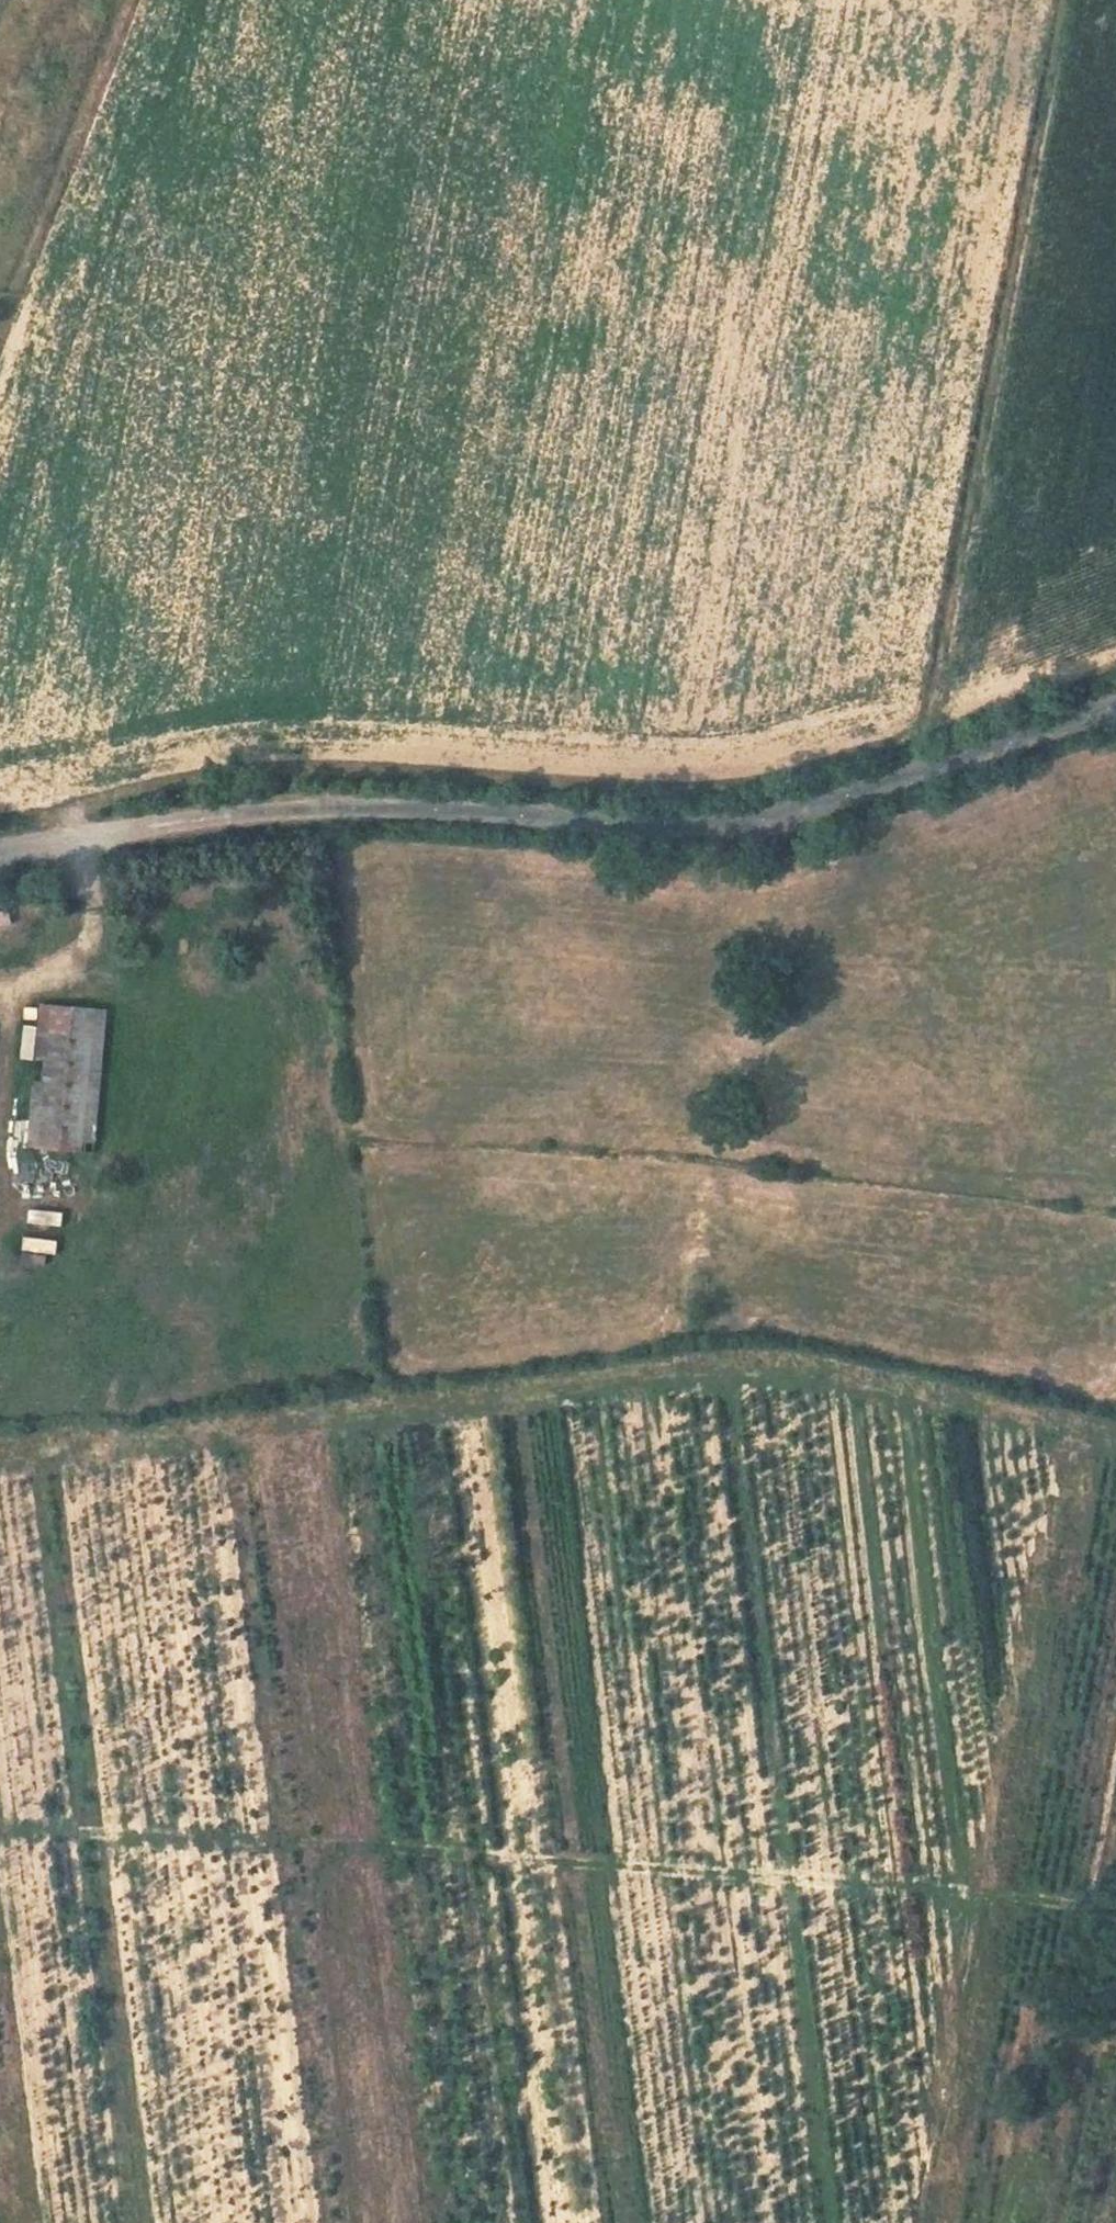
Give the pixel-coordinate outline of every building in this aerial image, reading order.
[(108,1018),(42,1012),(32,1143),(98,1148),(108,1018)] [(21,1030),(21,1059),(33,1059),(34,1030),(21,1030)] [(28,1112),(29,1081),(17,1081),(16,1112),(28,1112)] [(26,1208),(25,1249),(58,1250),(59,1209),(26,1208)]
